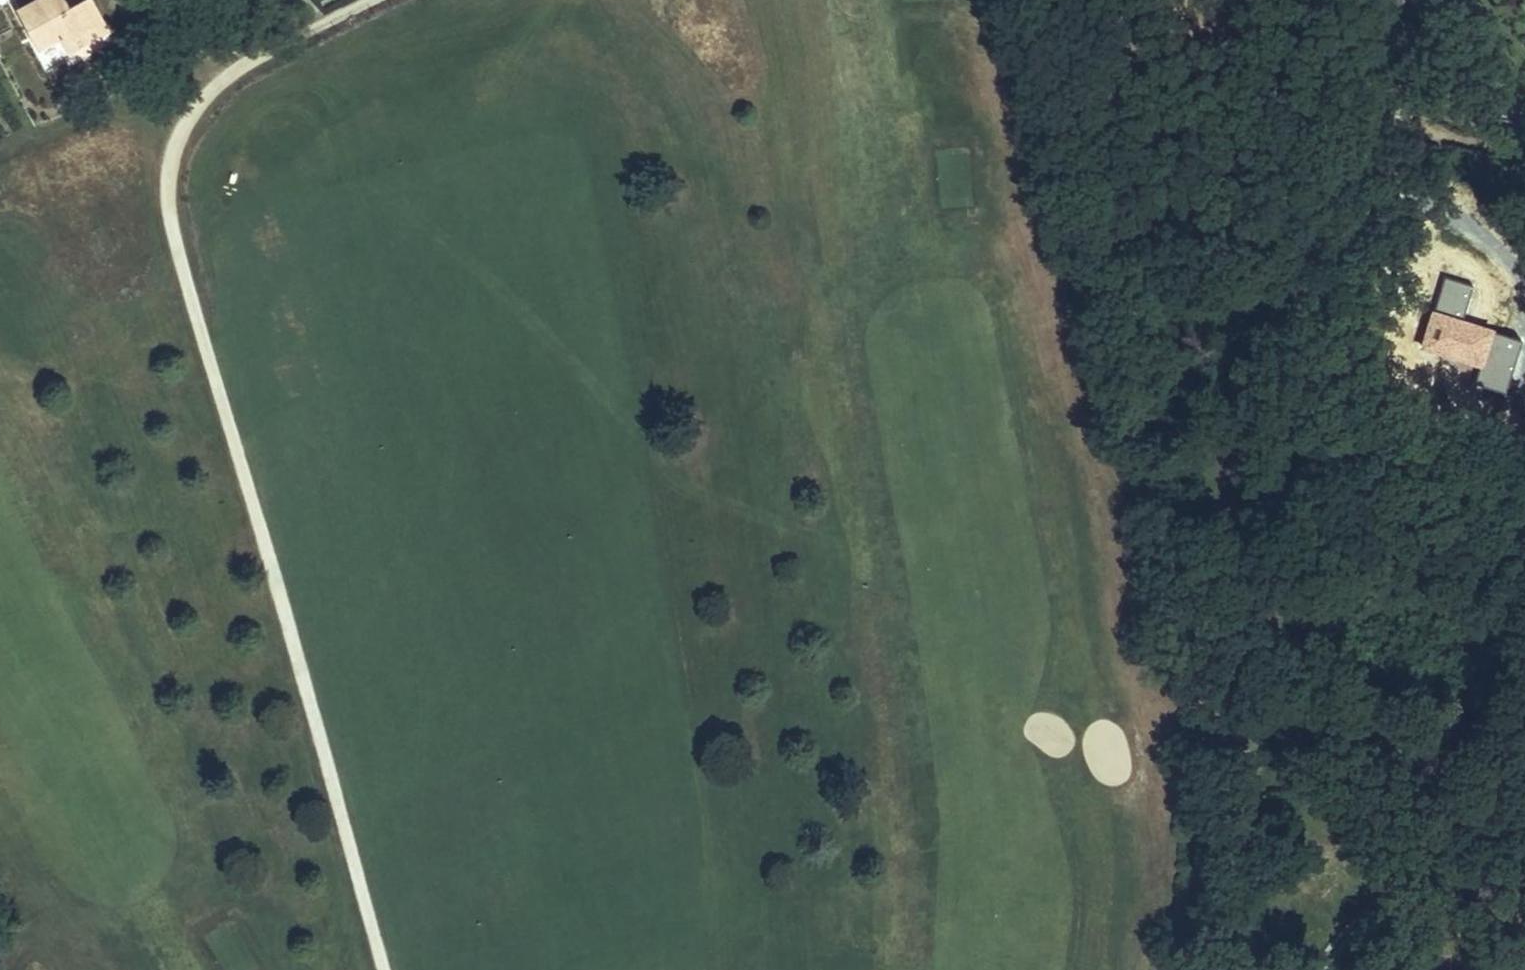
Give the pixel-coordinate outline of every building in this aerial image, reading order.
[(20,8),(34,0),(42,17),(22,29),(43,65),(63,54),(67,61),(106,38),(93,16),(71,27),(60,9),(73,2),(71,0),(16,0),(20,8)] [(75,73),(114,52),(106,38),(67,61),(75,73)]
